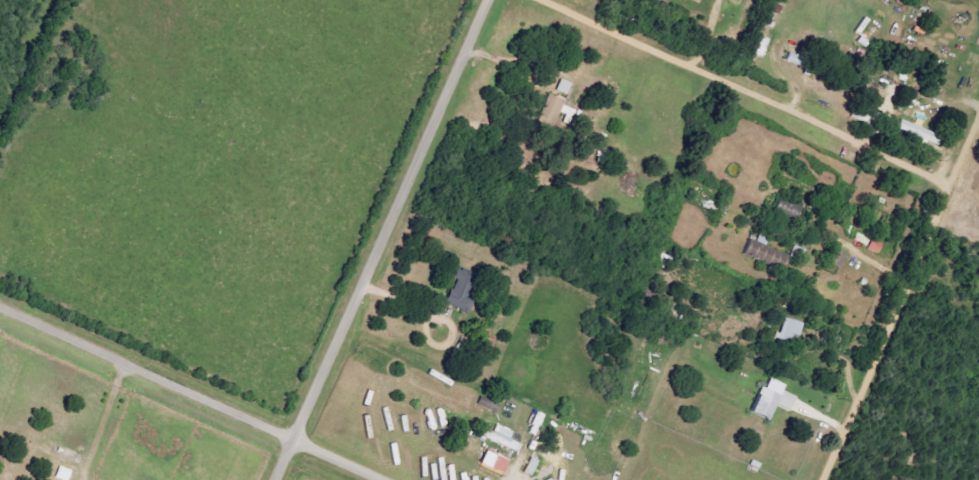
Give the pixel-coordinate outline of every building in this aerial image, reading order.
[(767,39),(756,36),(752,54),(762,57),(767,39)] [(563,101),(547,94),(533,127),(549,134),(563,101)] [(893,129),(925,141),(929,132),(896,120),(893,129)] [(794,221),(800,208),(776,196),(769,209),(794,221)] [(740,254),(779,269),(785,254),(746,239),(740,254)] [(468,314),(473,301),(459,296),(468,275),(453,269),(450,277),(453,278),(442,304),(468,314)] [(776,337),(798,341),(801,323),(780,319),(776,337)] [(744,413),(765,422),(773,404),(787,410),(793,396),(780,391),(782,385),(766,378),(762,389),(755,386),(744,413)] [(519,435),(493,424),(487,440),(512,451),(519,435)] [(497,474),(503,460),(480,450),(474,464),(497,474)] [(64,479),(70,479),(74,470),(62,466),(57,477),(64,479)]
